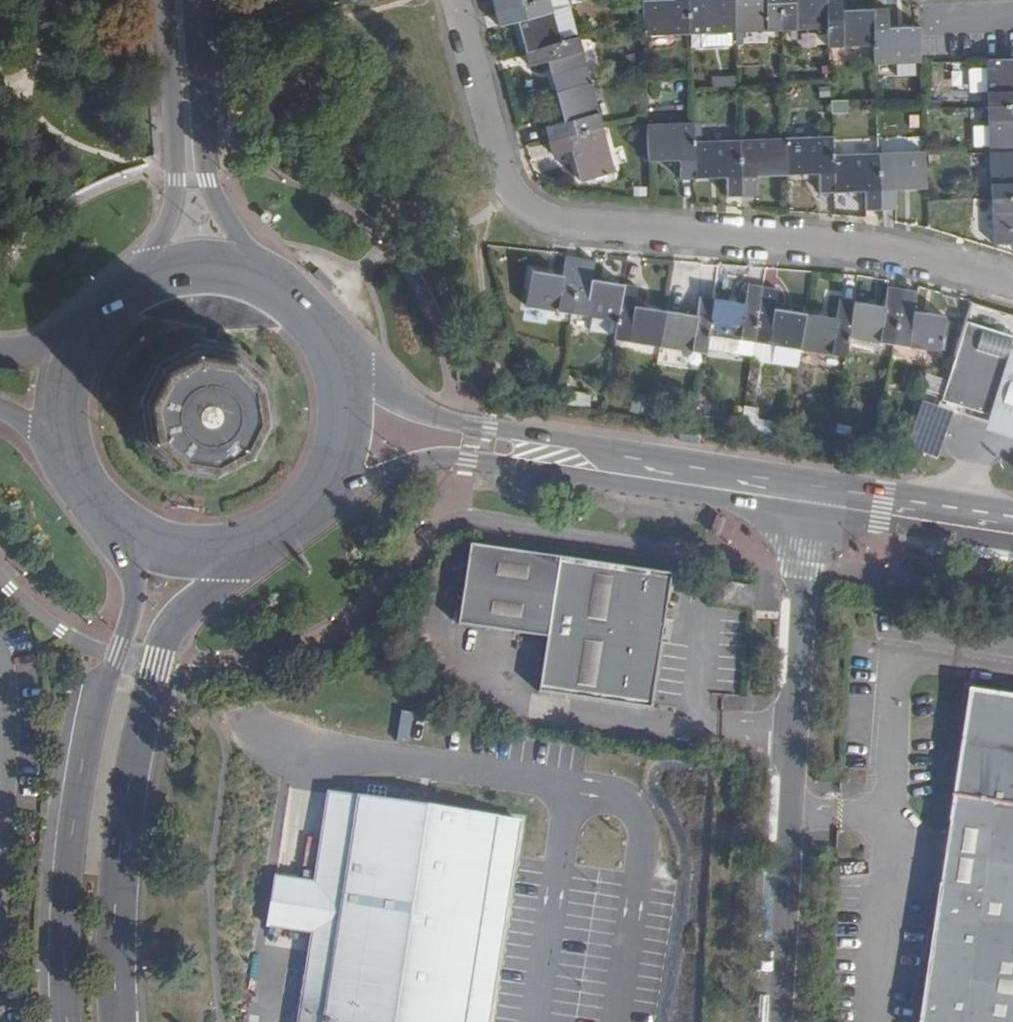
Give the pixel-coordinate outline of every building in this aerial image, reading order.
[(538,0),(491,0),(494,12),(538,0)] [(548,0),(538,0),(494,12),(498,26),(517,21),(525,51),(560,42),(557,33),(548,0)] [(688,34),(686,0),(642,0),(640,0),(641,21),(641,36),(688,34)] [(733,0),(686,0),(688,34),(734,33),(733,0)] [(779,0),(733,0),(734,33),(781,31),(779,0)] [(825,0),(779,0),(781,31),(826,29),(825,0)] [(871,10),(842,10),(841,0),(825,0),(826,29),(827,49),(873,46),(871,10)] [(921,63),(919,27),(887,28),(887,9),(871,10),(873,46),(873,66),(895,64),(896,77),(914,76),(914,64),(921,63)] [(560,42),(577,38),(575,28),(557,33),(560,42)] [(554,93),(590,83),(577,38),(560,42),(525,51),(528,66),(546,61),(554,93)] [(984,61),(986,107),(1012,106),(1012,59),(984,61)] [(549,141),(602,127),(590,83),(554,93),(563,121),(545,126),(549,141)] [(986,107),(988,153),(1012,152),(1012,106),(986,107)] [(692,142),(691,124),(645,125),(646,161),(678,160),(679,178),(693,178),(692,142)] [(614,171),(602,127),(549,141),(553,155),(570,150),(578,180),(614,171)] [(831,155),(830,136),(784,138),(786,175),(817,174),(818,193),(833,192),(831,155)] [(786,175),(784,138),(738,140),(741,196),(755,195),(754,176),(786,175)] [(741,196),(738,140),(692,142),(693,178),(725,177),(726,196),(741,196)] [(924,152),(877,154),(880,210),(895,209),(894,190),(925,188),(924,155),(924,152)] [(988,153),(990,199),(1012,198),(1012,152),(988,153)] [(880,210),(877,154),(831,155),(833,192),(864,191),(864,210),(880,210)] [(990,199),(992,244),(1012,243),(1012,198),(990,199)] [(570,314),(579,259),(565,257),(562,277),(530,271),(525,307),(570,314)] [(594,261),(579,259),(570,314),(591,317),(617,321),(622,285),(591,281),(594,261)] [(637,287),(622,285),(617,321),(614,335),(614,340),(659,347),(665,312),(634,307),(637,287)] [(743,305),(713,300),(705,350),(726,354),(728,340),(753,343),(761,288),(746,285),(743,305)] [(776,290),(761,288),(753,343),(751,359),(770,363),(770,367),(796,371),(799,350),(805,314),(773,309),(776,290)] [(884,306),(853,302),(847,337),(894,345),(903,290),(886,288),(884,306)] [(916,292),(903,290),(894,345),(938,352),(943,316),(913,312),(916,292)] [(696,316),(665,312),(659,347),(705,353),(705,350),(713,300),(699,298),(696,316)] [(836,319),(805,314),(799,350),(844,357),(847,337),(853,302),(838,300),(836,319)] [(617,321),(591,317),(589,331),(614,335),(617,321)] [(966,319),(948,373),(945,383),(941,395),(993,411),(1011,353),(1012,347),(1012,333),(966,319)] [(271,413),(269,391),(263,375),(254,361),(241,349),(226,341),(209,337),(192,336),(175,340),(159,348),(146,359),(136,373),(129,389),(127,410),(131,432),(141,451),(157,466),(176,476),(198,480),(219,477),(239,468),(255,453),(266,434),(271,413)] [(1011,353),(993,411),(987,431),(1007,438),(1012,440),(1012,354),(1011,353)] [(923,376),(919,390),(941,397),(941,395),(945,383),(923,376)] [(918,402),(909,449),(940,456),(950,408),(918,402)] [(673,574),(471,542),(458,622),(548,636),(540,690),(652,708),(673,574)] [(858,596),(859,589),(849,588),(849,594),(858,596)] [(448,666),(427,662),(425,673),(446,677),(448,666)] [(970,690),(950,827),(941,887),(932,946),(930,961),(925,997),(923,1005),(921,1021),(1012,1021),(1012,697),(970,690)] [(326,785),(312,876),(275,871),(267,922),(306,928),(292,1021),(494,1021),(525,815),(326,785)] [(941,887),(950,827),(928,823),(919,884),(941,887)] [(930,961),(932,946),(925,944),(923,960),(930,961)] [(833,980),(833,967),(822,967),(821,979),(833,980)] [(916,1004),(923,1005),(925,997),(918,995),(916,1004)]
